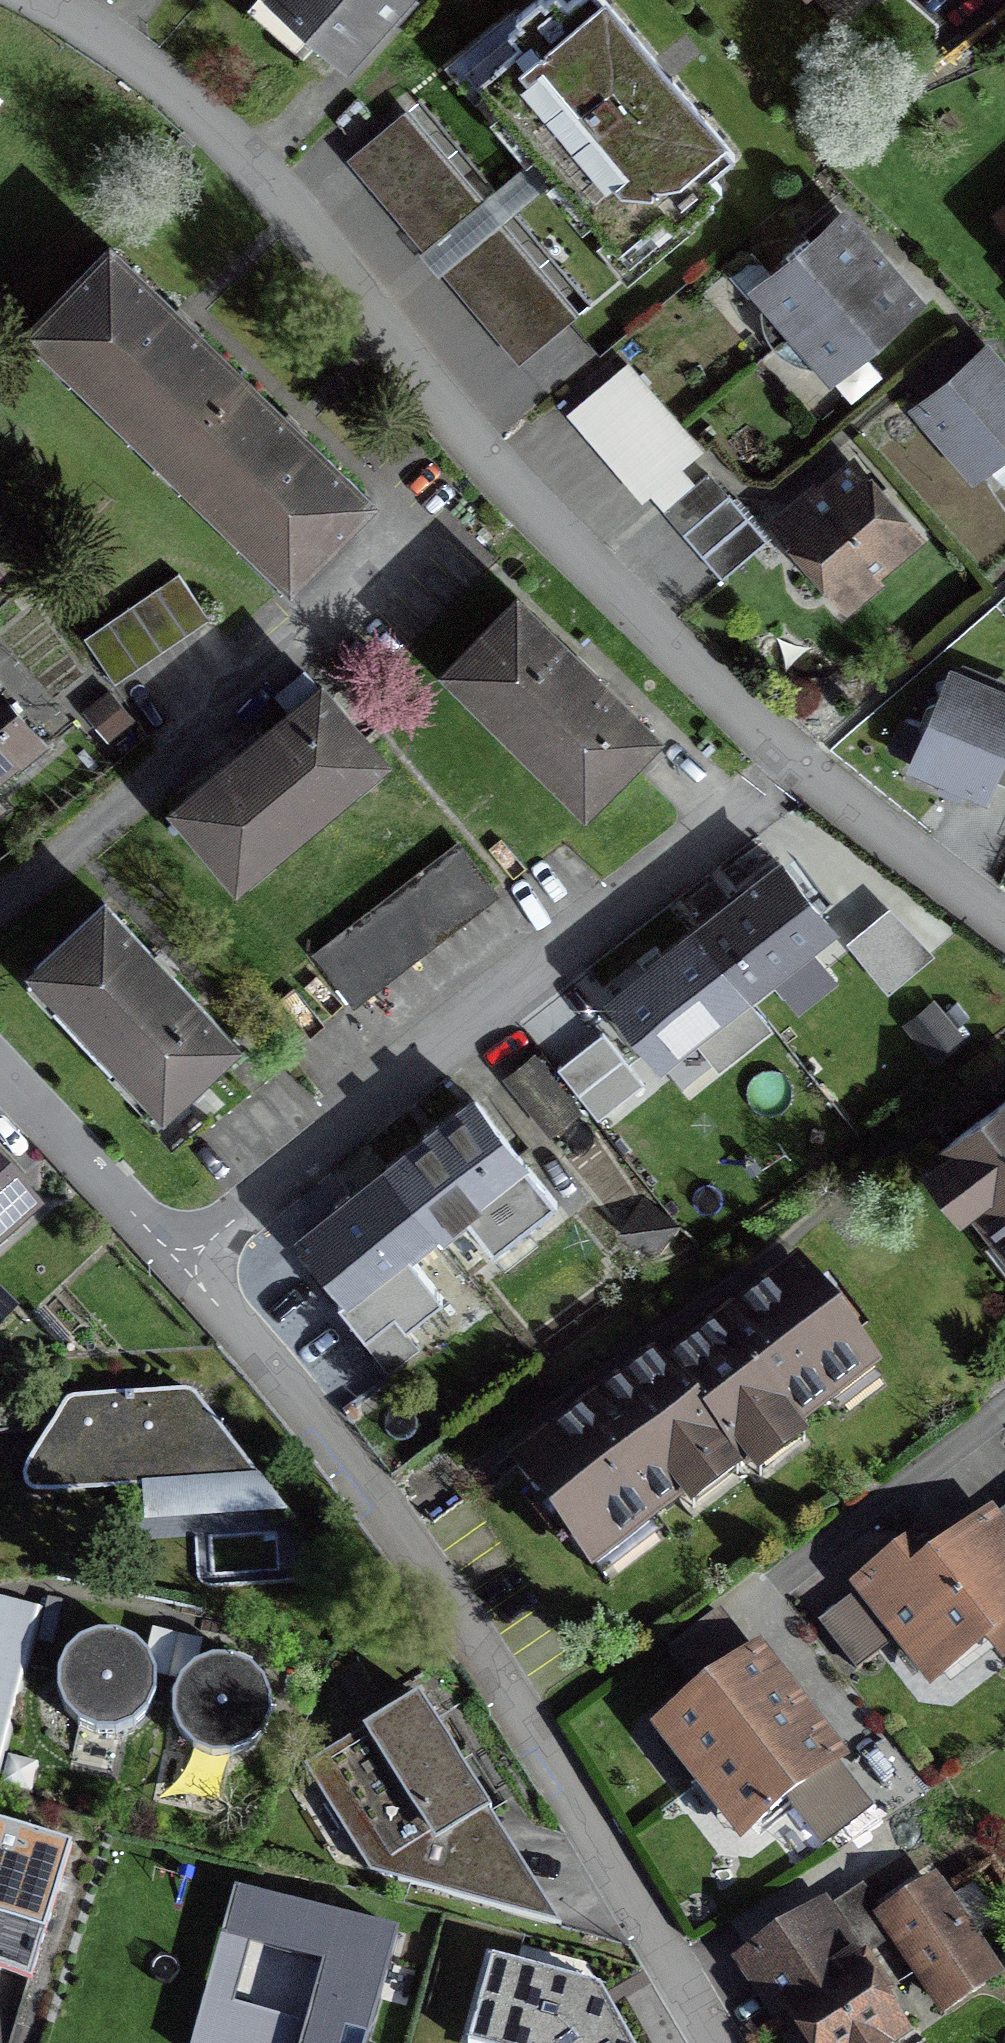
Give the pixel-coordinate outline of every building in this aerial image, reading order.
[(278,11),(342,68),(402,0),(288,0),(278,11)] [(635,238),(659,218),(670,231),(681,221),(685,226),(710,205),(706,200),(718,190),(707,178),(731,157),(599,0),(571,0),(564,6),(558,0),(546,0),(542,4),(539,0),(536,0),(513,20),(516,24),(505,34),(516,47),(492,67),(635,238)] [(357,162),(426,250),(481,207),(412,119),(357,162)] [(997,221),(1004,231),(1004,214),(997,221)] [(758,329),(770,352),(875,261),(839,219),(807,246),(804,242),(783,260),(787,264),(755,291),(760,298),(757,313),(758,329)] [(455,279),(523,365),(579,321),(511,235),(455,279)] [(287,583),(365,503),(106,252),(28,332),(132,433),(140,424),(165,448),(148,465),(150,467),(167,450),(192,473),(183,482),(287,583)] [(880,331),(912,304),(875,261),(770,352),(790,365),(805,369),(822,369),(828,376),(860,349),(863,353),(884,335),(880,331)] [(973,473),(1004,445),(1004,384),(981,357),(919,411),(973,473)] [(764,543),(725,498),(615,364),(568,403),(627,474),(679,537),(698,559),(718,582),(764,543)] [(807,490),(806,507),(780,529),(831,588),(853,569),(863,580),(910,539),(850,469),(824,491),(807,490)] [(175,576),(80,641),(111,686),(206,622),(175,576)] [(581,802),(646,737),(513,606),(449,671),(581,802)] [(912,766),(980,795),(992,766),(1004,771),(1004,703),(949,680),(939,704),(926,711),(918,727),(923,741),(912,766)] [(377,760),(318,690),(174,809),(233,880),(377,760)] [(36,743),(0,700),(0,773),(36,743)] [(419,948),(490,893),(454,847),(383,902),(419,948)] [(654,1062),(739,994),(824,927),(780,869),(738,903),(694,937),(657,967),(610,1005),(654,1062)] [(311,957),(347,1003),(419,948),(383,902),(311,957)] [(228,1044),(101,908),(33,971),(34,973),(25,981),(27,983),(36,975),(59,999),(50,1007),(108,1069),(117,1061),(157,1104),(148,1113),(150,1115),(159,1106),(160,1108),(228,1044)] [(907,952),(871,908),(849,925),(885,970),(907,952)] [(574,1113),(531,1059),(504,1081),(547,1135),(574,1113)] [(933,1157),(1004,1251),(1004,1102),(933,1157)] [(387,1174),(385,1175),(347,1206),(300,1243),(345,1300),(347,1298),(339,1289),(359,1273),(367,1282),(429,1233),(432,1237),(434,1236),(521,1168),(472,1106),(432,1138),(387,1174)] [(29,1216),(0,1184),(0,1242),(29,1216)] [(648,1258),(675,1227),(642,1201),(617,1233),(648,1258)] [(794,1272),(665,1372),(728,1458),(737,1470),(869,1369),(794,1272)] [(402,1306),(384,1284),(344,1315),(362,1338),(402,1306)] [(11,1315),(0,1303),(0,1325),(11,1315)] [(588,1566),(728,1458),(665,1372),(656,1360),(514,1469),(588,1566)] [(36,1498),(49,1497),(49,1486),(171,1478),(173,1510),(272,1503),(188,1396),(70,1402),(62,1409),(63,1429),(48,1430),(20,1478),(22,1492),(36,1498)] [(915,1548),(1000,1657),(1004,1653),(1004,1553),(984,1526),(932,1566),(917,1546),(915,1548)] [(1000,1657),(915,1548),(862,1589),(931,1678),(983,1638),(998,1658),(1000,1657)] [(39,1619),(8,1610),(0,1638),(0,1762),(39,1619)] [(56,1673),(53,1689),(56,1704),(63,1718),(75,1729),(89,1736),(105,1738),(120,1735),(134,1728),(145,1716),(152,1700),(153,1683),(149,1667),(139,1652),(125,1642),(108,1638),(90,1640),(75,1647),(62,1659),(56,1673)] [(772,1690),(751,1662),(661,1730),(702,1783),(742,1835),(831,1766),(811,1739),(791,1714),(772,1690)] [(170,1698),(168,1714),(171,1729),(179,1743),(190,1754),(204,1761),(220,1763),(235,1760),(249,1752),(260,1741),(267,1725),(268,1708),(264,1691),(253,1677),(239,1667),(222,1663),(205,1665),(189,1672),(177,1684),(170,1698)] [(488,1817),(415,1700),(318,1760),(394,1884),(524,1920),(533,1889),(531,1887),(500,1878),(508,1849),(507,1847),(481,1840),(488,1817)] [(0,1829),(0,1974),(28,1983),(68,1850),(0,1829)] [(938,2008),(988,1974),(932,1891),(884,1923),(882,1924),(938,2008)] [(399,1934),(294,1905),(281,1950),(324,1962),(304,2035),(302,2042),(369,2042),(399,1934)] [(749,1958),(806,2042),(885,2042),(896,2036),(852,1970),(862,1963),(861,1962),(826,1910),(825,1908),(749,1958)] [(600,1998),(493,1963),(471,2042),(623,2042),(600,1998)]
